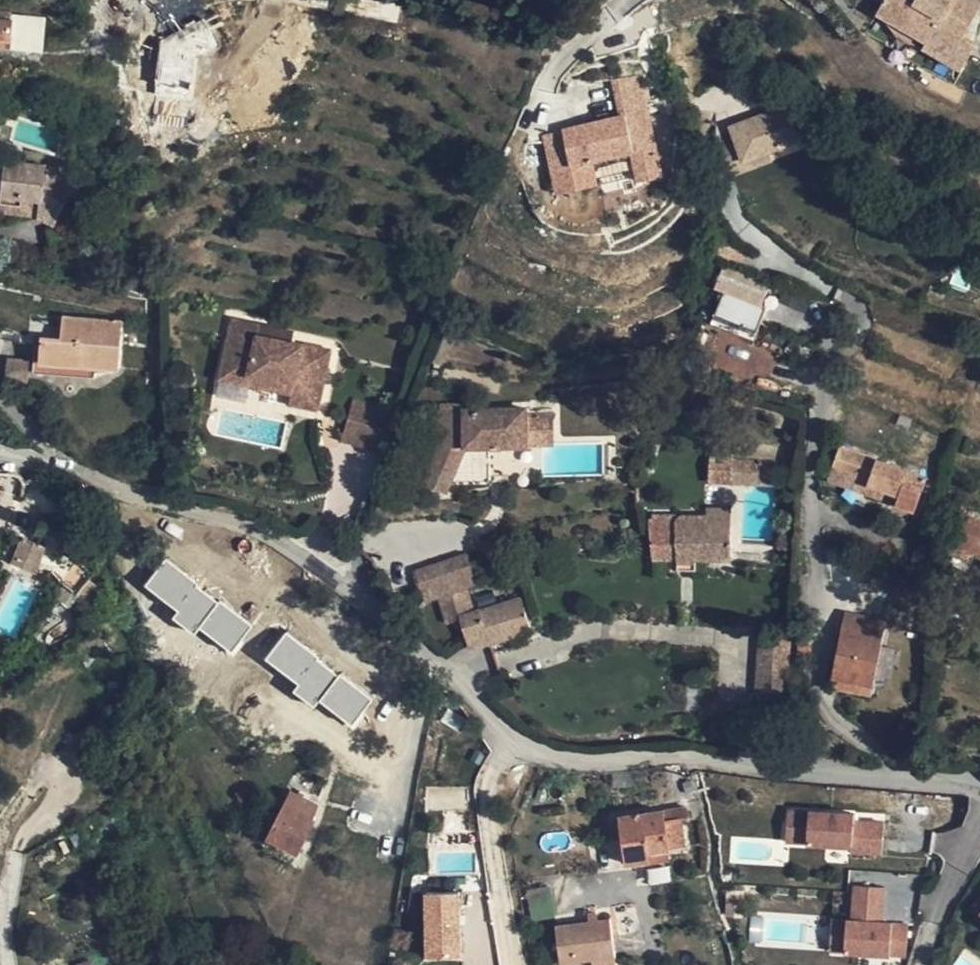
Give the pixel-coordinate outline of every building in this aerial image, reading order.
[(880,13),(927,41),(923,48),(961,70),(976,41),(963,34),(979,5),(979,0),(887,0),(880,13)] [(39,48),(41,21),(0,17),(0,44),(39,48)] [(158,29),(155,96),(193,97),(194,50),(211,51),(212,30),(158,29)] [(628,116),(547,137),(556,172),(594,162),(635,151),(637,157),(659,150),(640,78),(618,80),(628,116)] [(724,134),(712,138),(716,157),(731,151),(741,172),(764,160),(803,143),(789,112),(726,140),(724,134)] [(666,174),(659,150),(637,157),(643,180),(666,174)] [(731,151),(716,157),(731,189),(769,172),(764,160),(741,172),(731,151)] [(20,205),(21,199),(38,200),(36,215),(54,225),(68,195),(71,187),(74,181),(42,167),(2,162),(1,175),(0,175),(0,203),(20,205)] [(601,185),(594,162),(556,172),(563,195),(601,185)] [(80,191),(71,187),(68,195),(76,199),(80,191)] [(36,215),(38,200),(21,199),(20,205),(0,203),(0,211),(18,214),(36,215)] [(867,225),(869,220),(861,216),(858,222),(867,225)] [(800,295),(770,284),(724,266),(716,288),(761,306),(760,310),(789,322),(800,295)] [(84,377),(79,319),(64,318),(61,339),(54,339),(54,374),(84,377)] [(79,319),(84,377),(94,377),(96,367),(120,370),(122,322),(79,319)] [(957,327),(959,331),(964,330),(967,329),(968,325),(967,322),(965,320),(962,319),(960,320),(957,324),(957,327)] [(258,327),(230,322),(220,381),(248,384),(250,375),(294,382),(293,392),(291,402),(320,407),(329,348),(257,336),(258,327)] [(54,374),(54,339),(22,336),(21,343),(35,344),(33,373),(54,374)] [(27,380),(30,360),(7,357),(4,377),(27,380)] [(250,375),(248,384),(293,392),(294,382),(250,375)] [(395,393),(354,387),(347,435),(388,442),(395,393)] [(466,447),(529,445),(528,414),(528,408),(440,411),(441,442),(423,482),(446,492),(466,447)] [(554,413),(528,414),(529,445),(555,445),(554,413)] [(928,476),(841,445),(833,470),(869,483),(868,486),(900,497),(897,505),(915,512),(928,476)] [(745,485),(774,485),(775,463),(732,460),(731,481),(731,484),(745,485)] [(828,482),(897,505),(900,497),(868,486),(869,483),(833,470),(828,482)] [(711,480),(710,517),(709,527),(730,527),(731,484),(731,481),(711,480)] [(964,517),(965,514),(979,521),(979,514),(962,506),(957,514),(964,517)] [(953,541),(975,551),(979,553),(979,521),(965,514),(964,517),(953,541)] [(730,561),(730,527),(709,527),(710,517),(684,517),(677,524),(677,531),(650,532),(652,558),(677,558),(678,568),(694,570),(694,560),(730,561)] [(40,562),(47,546),(23,537),(17,553),(40,562)] [(970,563),(975,551),(953,541),(948,553),(970,563)] [(227,656),(250,627),(165,558),(141,587),(227,656)] [(422,600),(474,583),(466,558),(413,575),(422,600)] [(474,583),(422,600),(423,604),(438,600),(449,597),(457,622),(465,644),(473,650),(531,632),(520,600),(473,613),(465,591),(475,588),(474,583)] [(881,621),(885,598),(860,593),(856,617),(846,615),(832,688),(872,696),(885,622),(881,621)] [(446,625),(457,622),(449,597),(438,600),(446,625)] [(284,633),(263,661),(298,686),(296,689),(350,729),(372,699),(284,633)] [(810,656),(811,639),(798,638),(798,656),(810,656)] [(293,790),(288,801),(271,836),(298,850),(316,816),(313,814),(318,802),(293,790)] [(647,851),(668,848),(684,846),(680,819),(688,818),(686,807),(621,817),(622,823),(623,836),(627,863),(648,860),(647,851)] [(883,850),(883,820),(853,820),(853,810),(784,810),(783,850),(883,850)] [(614,837),(623,836),(622,823),(612,824),(614,837)] [(669,858),(668,848),(647,851),(648,860),(669,858)] [(883,921),(884,886),(846,885),(844,957),(907,958),(908,922),(883,921)] [(424,961),(462,960),(460,892),(422,893),(424,961)] [(587,913),(588,921),(597,920),(596,912),(587,913)] [(588,921),(555,926),(560,962),(592,958),(593,964),(609,964),(616,964),(610,919),(597,920),(588,921)]
